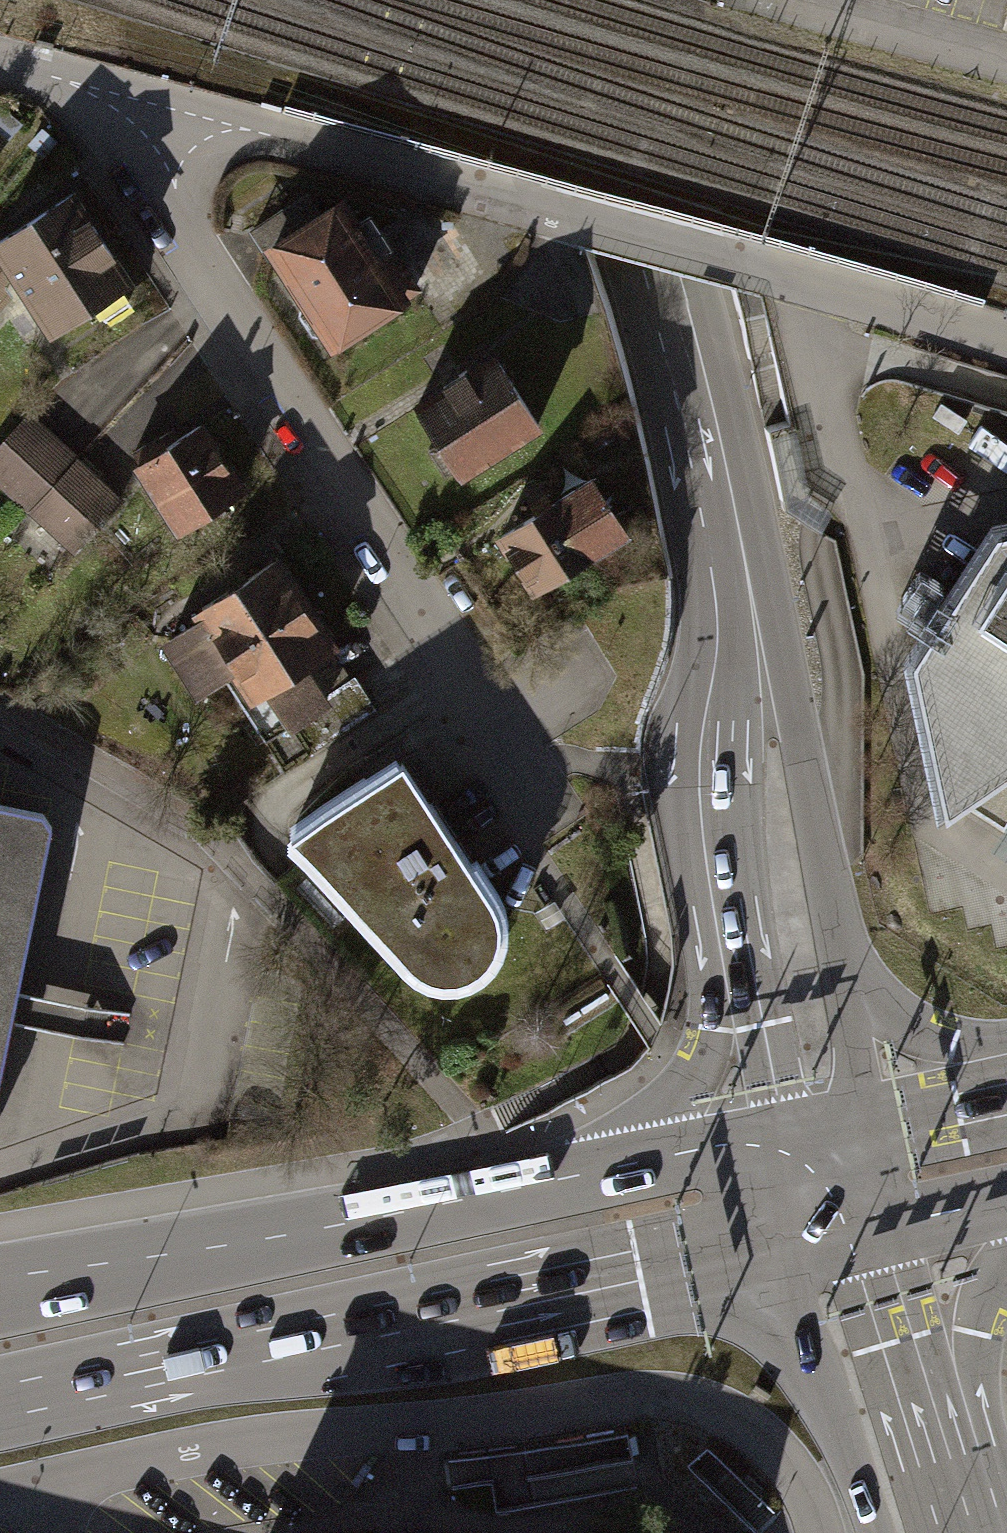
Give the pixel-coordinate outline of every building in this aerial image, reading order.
[(21,290),(61,356),(141,308),(72,195),(0,239),(0,314),(21,290)] [(272,251),(337,352),(408,306),(343,206),(272,251)] [(497,361),(418,412),(462,479),(541,428),(497,361)] [(0,452),(0,488),(77,557),(125,504),(30,419),(0,452)] [(136,469),(180,540),(244,500),(201,429),(136,469)] [(598,479),(500,542),(534,596),(633,533),(598,479)] [(953,821),(1006,783),(1006,533),(1000,534),(917,667),(953,821)] [(273,696),(313,760),(372,723),(333,659),(337,656),(280,566),(201,616),(257,706),(273,696)] [(497,913),(405,769),(297,842),(418,978),(444,987),(469,984),(490,969),(501,943),(497,913)] [(49,831),(0,821),(0,1087),(49,831)]
